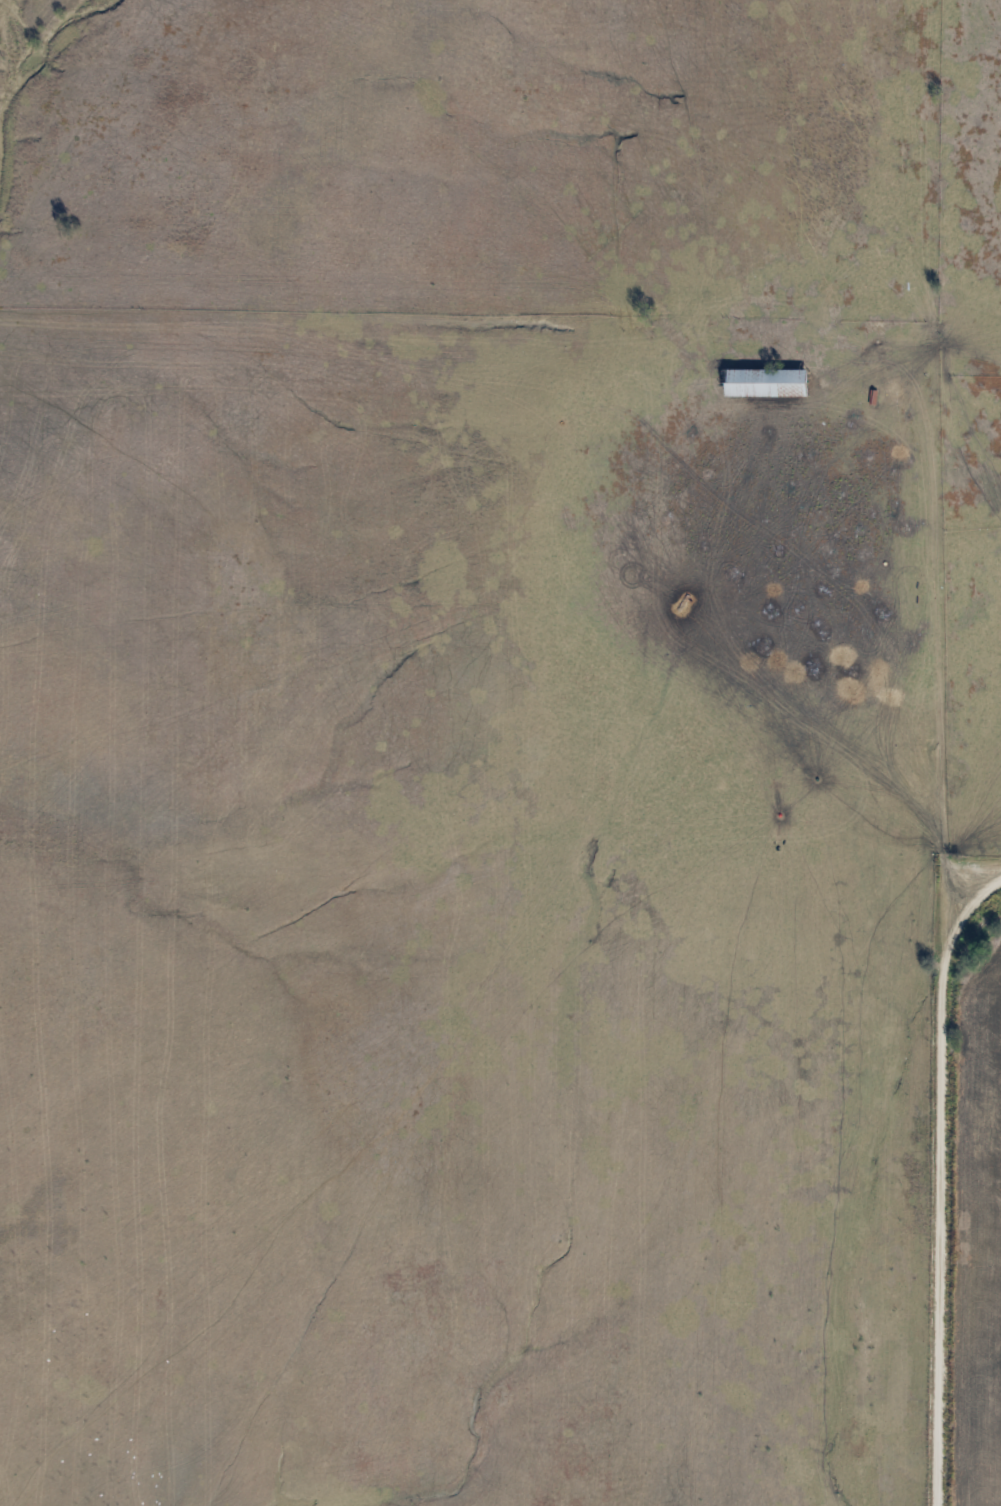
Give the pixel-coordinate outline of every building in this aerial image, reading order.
[(805,369),(723,369),(723,396),(805,396),(805,369)]
